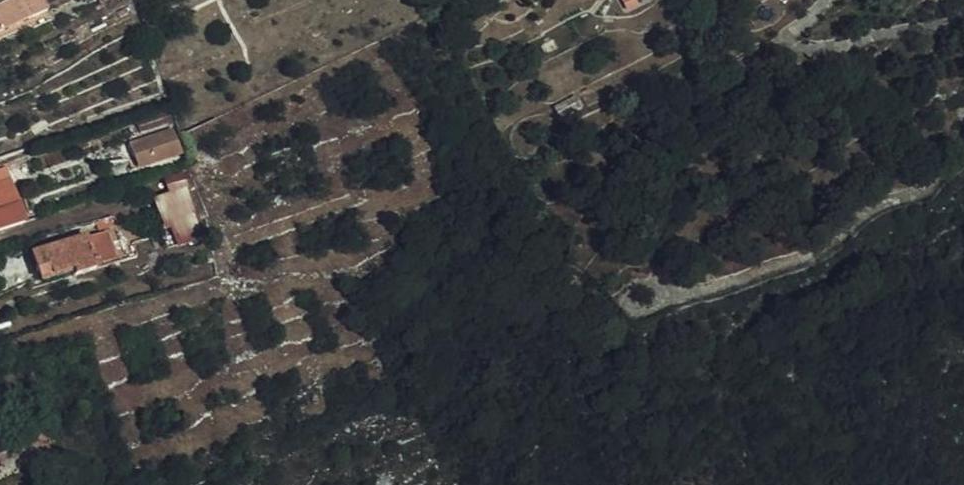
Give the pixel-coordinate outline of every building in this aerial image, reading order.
[(47,9),(44,0),(0,0),(0,29),(47,9)] [(31,219),(14,175),(8,177),(7,174),(0,176),(0,230),(31,219)] [(77,264),(78,269),(98,263),(90,231),(36,246),(41,262),(54,259),(57,269),(77,264)]
